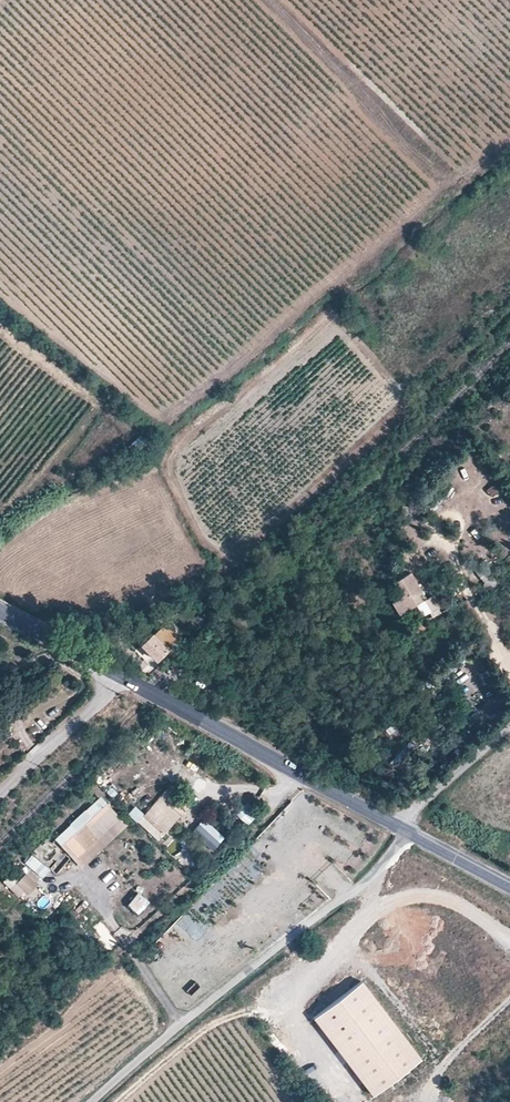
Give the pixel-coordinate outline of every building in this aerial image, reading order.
[(494,481),(484,489),(490,497),(500,489),(494,481)] [(410,571),(390,583),(398,597),(391,601),(400,616),(416,606),(422,617),(432,611),(410,571)] [(160,616),(135,640),(154,659),(178,635),(160,616)] [(56,836),(64,844),(109,803),(101,795),(56,836)] [(143,812),(141,814),(157,828),(174,809),(158,795),(143,812)] [(109,803),(64,844),(82,864),(127,822),(109,803)] [(234,817),(250,823),(255,809),(239,803),(234,817)] [(141,814),(143,812),(134,804),(126,812),(157,840),(180,814),(174,809),(157,828),(141,814)] [(210,848),(223,835),(202,816),(189,829),(210,848)] [(0,878),(16,896),(47,870),(33,855),(11,874),(9,871),(0,878)] [(136,912),(148,898),(136,888),(124,901),(136,912)] [(418,1058),(360,980),(314,1014),(372,1092),(418,1058)]
